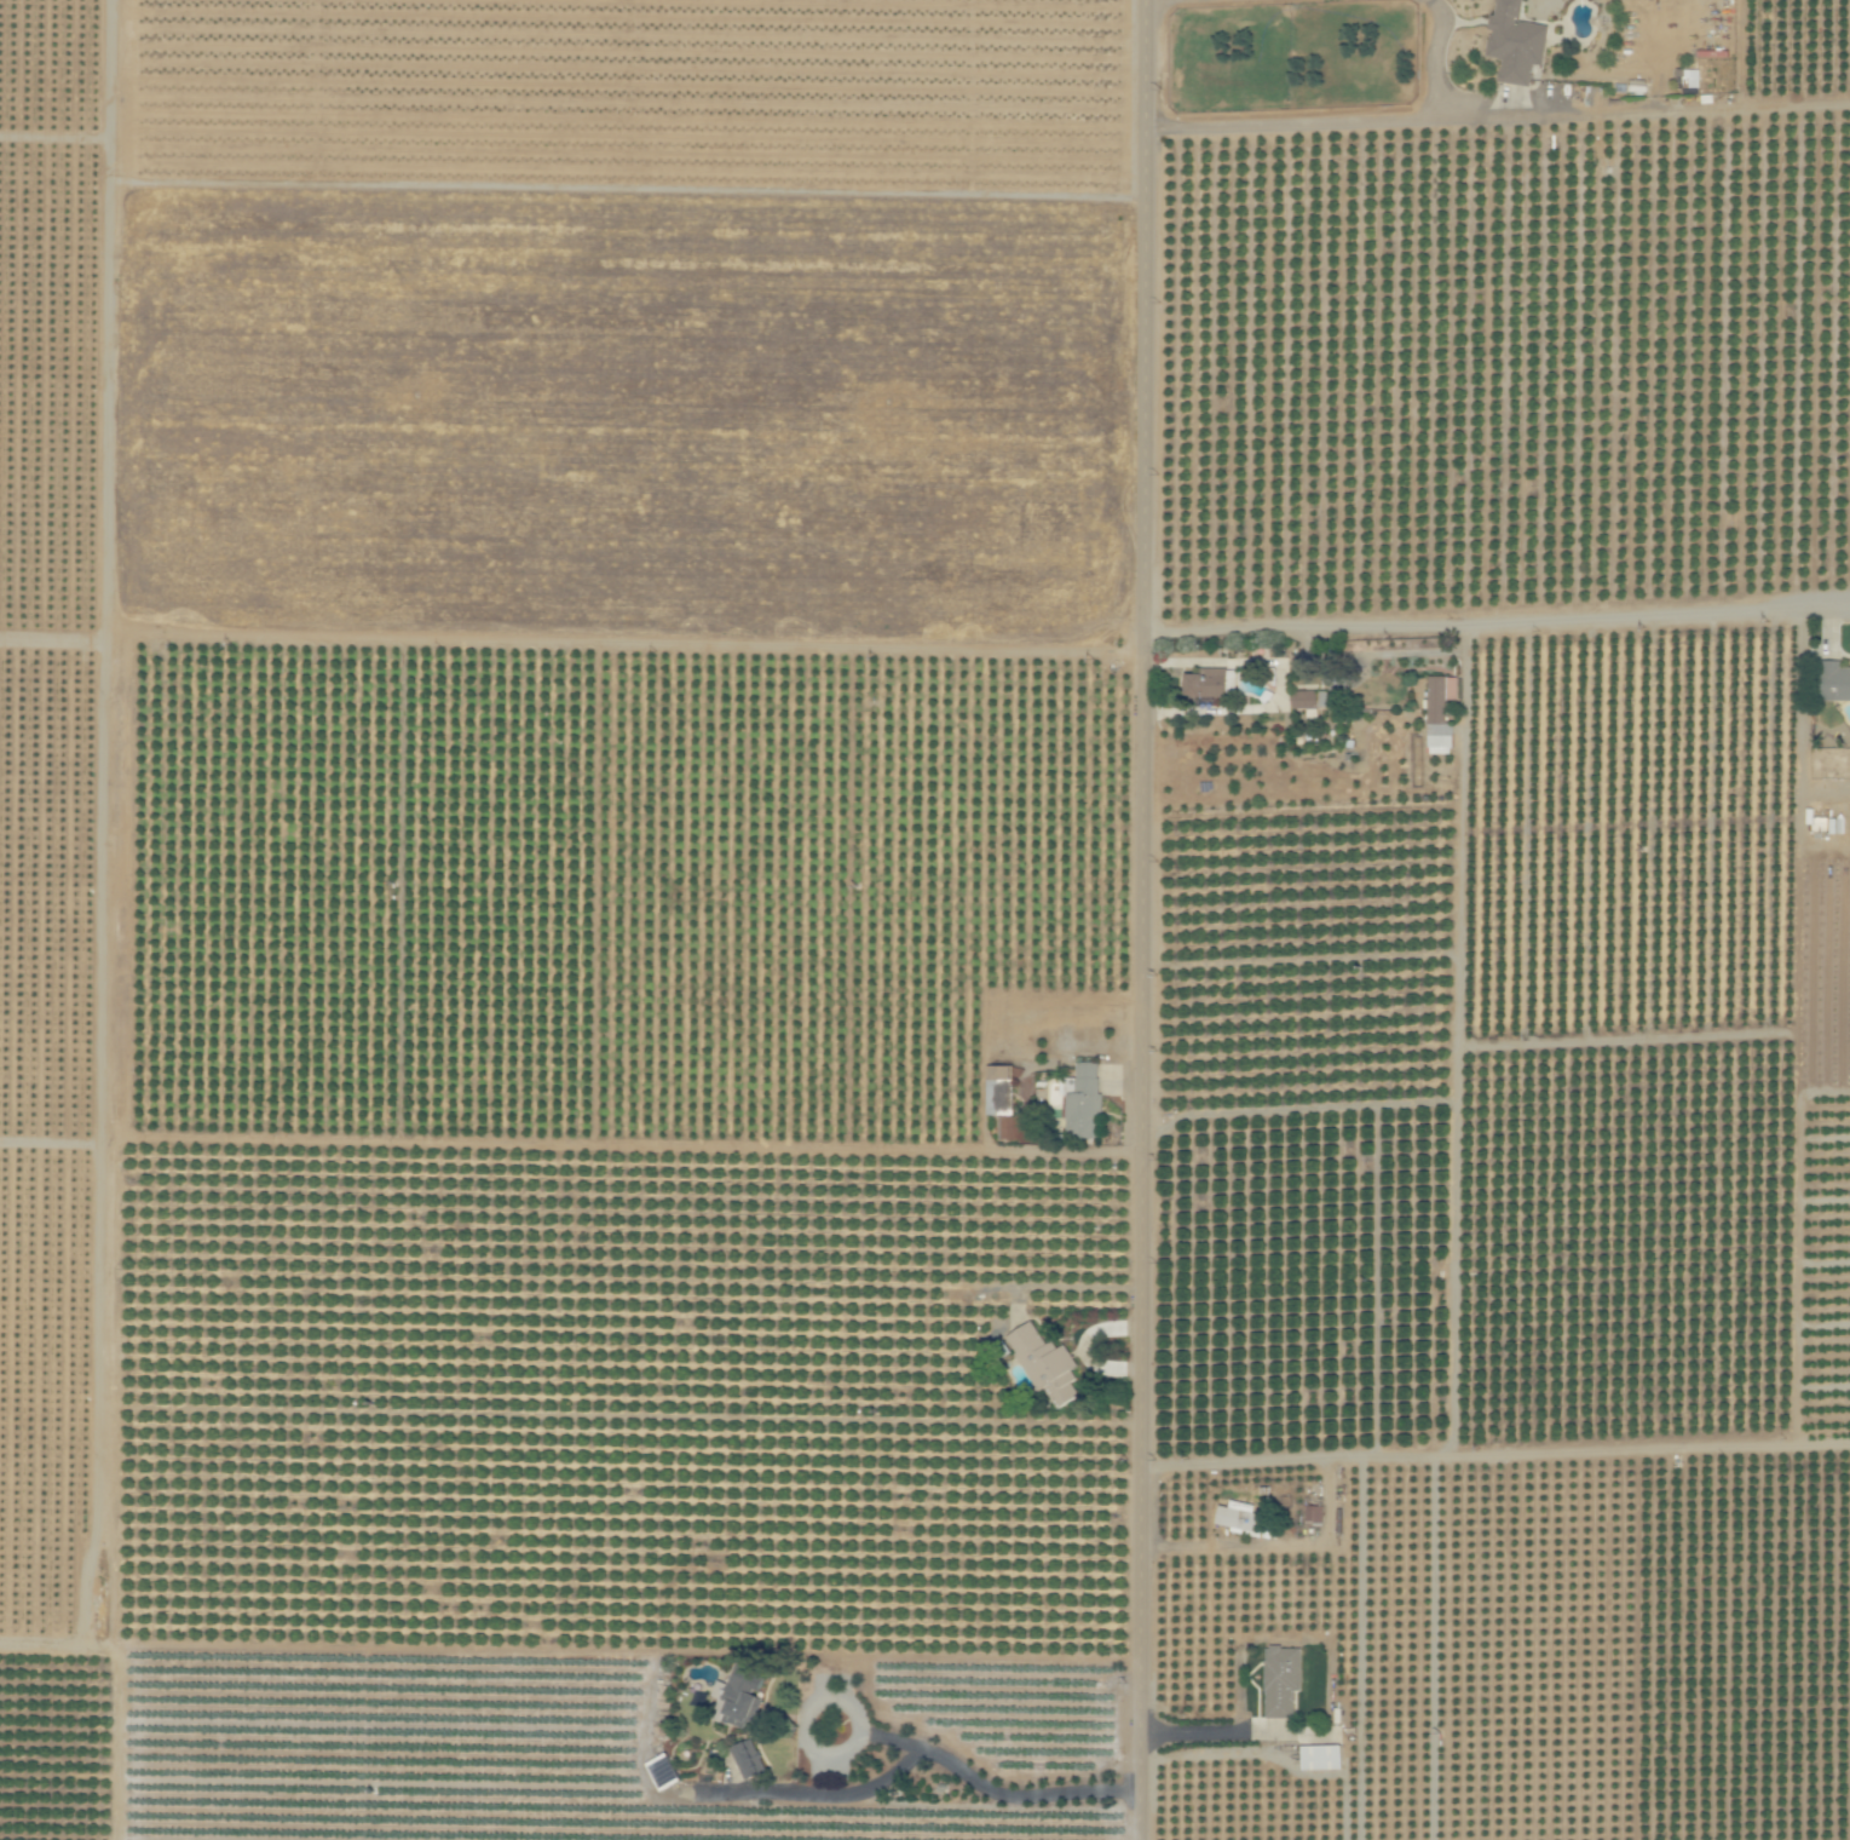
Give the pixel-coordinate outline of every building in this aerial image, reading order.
[(1484,56),(1500,59),(1496,81),(1528,87),(1531,64),(1540,66),(1546,25),(1517,20),(1520,0),(1493,0),(1484,56)] [(1817,701),(1849,701),(1849,667),(1839,668),(1839,661),(1816,661),(1817,701)] [(1182,671),(1182,700),(1224,699),(1224,671),(1182,671)] [(1225,692),(1240,691),(1240,671),(1225,671),(1225,692)] [(1457,700),(1457,677),(1427,677),(1426,754),(1450,754),(1451,724),(1444,723),(1444,699),(1457,700)] [(1289,692),(1290,708),(1327,707),(1326,691),(1289,692)] [(1098,1063),(1073,1063),(1073,1078),(1063,1078),(1062,1138),(1098,1138),(1098,1063)] [(1011,1116),(1011,1066),(985,1066),(984,1116),(1011,1116)] [(1055,1408),(1079,1393),(1066,1371),(1075,1365),(1062,1343),(1050,1351),(1031,1319),(1003,1336),(1036,1392),(1043,1387),(1055,1408)] [(1251,1512),(1253,1505),(1228,1500),(1227,1507),(1217,1505),(1212,1526),(1260,1537),(1265,1515),(1251,1512)] [(1321,1506),(1304,1505),(1304,1523),(1321,1524),(1321,1506)] [(1264,1718),(1293,1718),(1292,1690),(1300,1690),(1300,1646),(1263,1647),(1264,1718)] [(726,1684),(715,1680),(709,1696),(716,1699),(709,1718),(746,1731),(758,1698),(754,1696),(762,1674),(733,1664),(726,1684)] [(764,1771),(750,1738),(729,1746),(743,1780),(764,1771)] [(1339,1744),(1299,1745),(1300,1770),(1340,1768),(1339,1744)]
